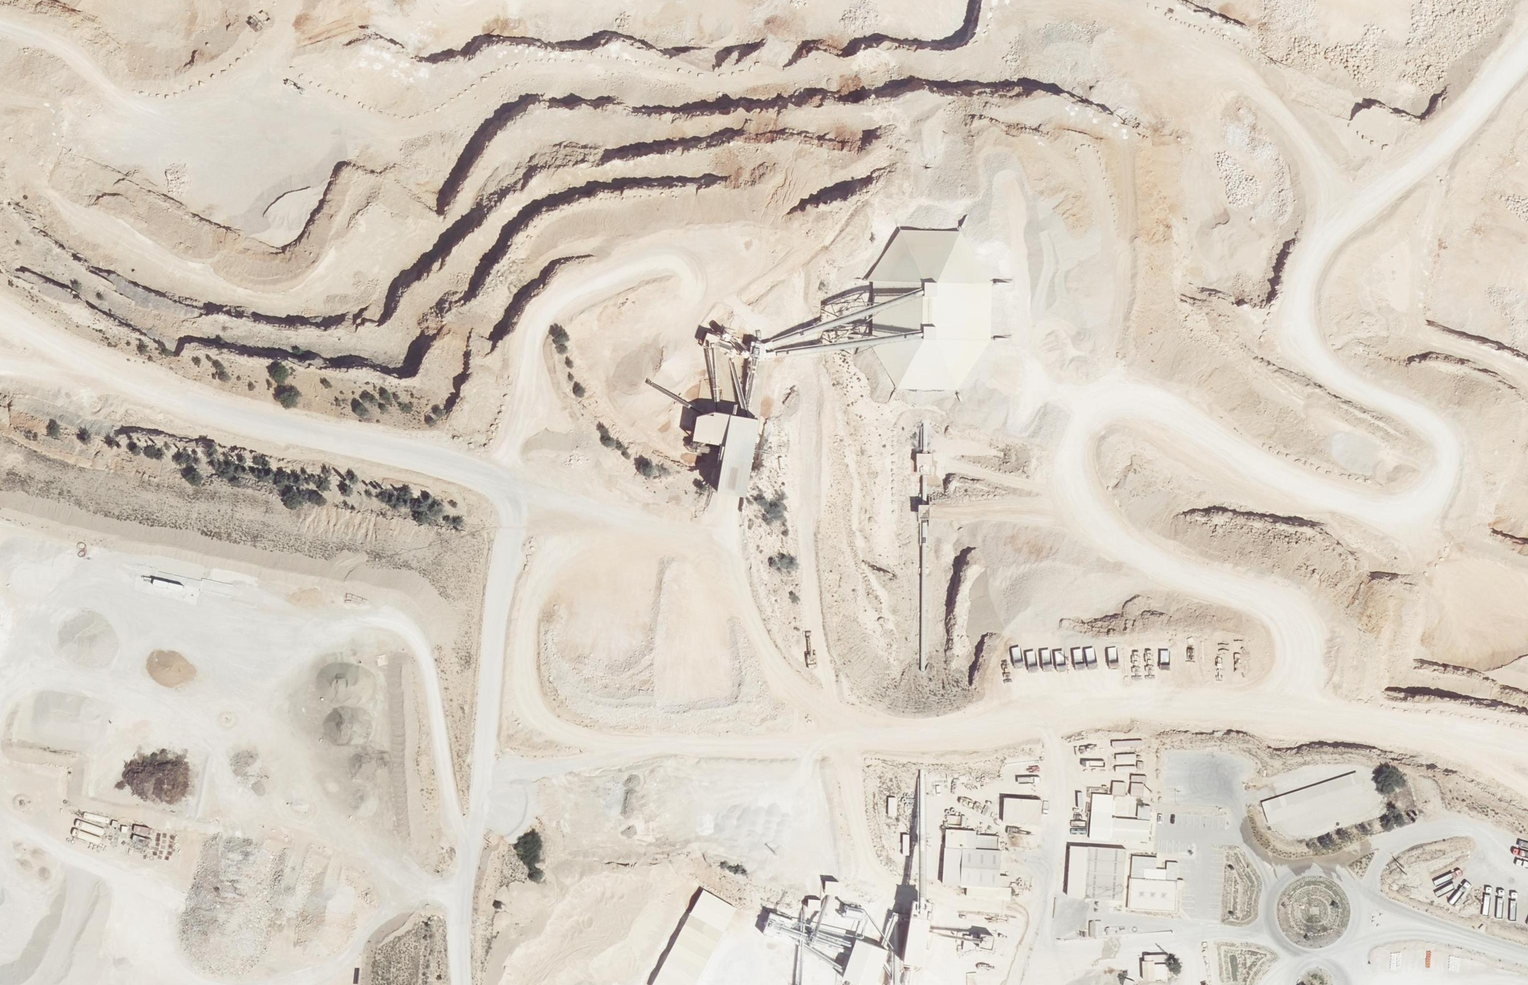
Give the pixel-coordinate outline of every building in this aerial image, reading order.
[(897,386),(958,389),(991,338),(995,281),(962,229),(901,229),(866,280),(873,280),(875,342),(870,342),(897,386)] [(699,413),(695,439),(727,442),(720,488),(735,491),(747,493),(762,414),(752,412),(718,406),(699,413)] [(916,452),(916,462),(930,463),(930,452),(916,452)] [(1355,771),(1263,801),(1270,824),(1363,794),(1355,771)] [(1115,781),(1114,793),(1126,793),(1127,781),(1115,781)] [(1005,796),(1004,821),(1041,823),(1042,798),(1005,796)] [(1091,811),(1090,839),(1149,841),(1150,819),(1113,818),(1113,812),(1091,811)] [(946,829),(944,885),(1002,887),(1003,849),(1000,849),(1000,835),(977,834),(977,830),(946,829)] [(1128,847),(1072,845),(1069,896),(1125,899),(1128,847)] [(1157,858),(1133,856),(1130,908),(1177,911),(1179,862),(1166,861),(1165,879),(1141,878),(1142,866),(1156,867),(1157,858)] [(703,891),(692,912),(725,930),(737,909),(703,891)] [(1527,911),(1527,910),(1514,907),(1511,921),(1524,925),(1527,911)] [(928,916),(905,912),(896,958),(919,963),(928,916)] [(690,914),(653,984),(696,984),(724,931),(690,914)] [(843,977),(868,984),(876,984),(889,947),(856,936),(843,977)] [(1157,960),(1143,960),(1144,980),(1169,978),(1168,964),(1157,964),(1157,960)]
